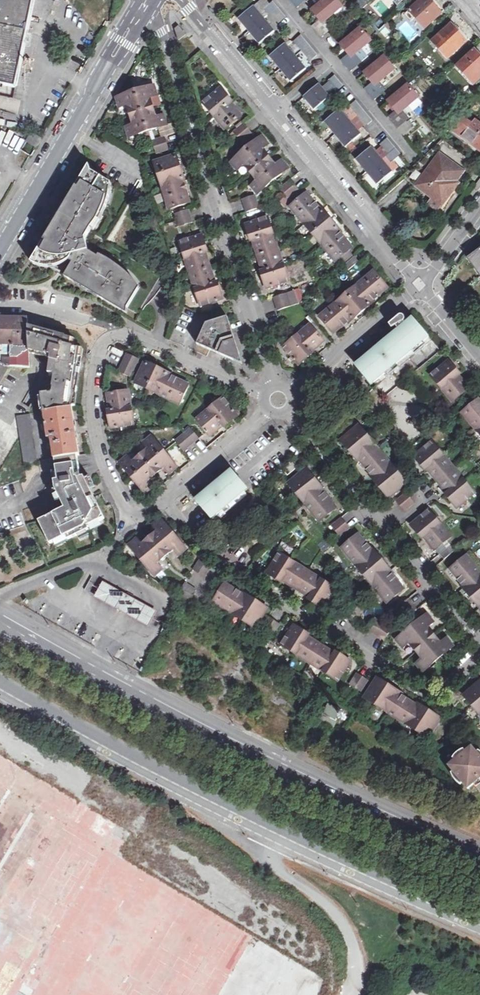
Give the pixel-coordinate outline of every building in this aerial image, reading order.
[(17,87),(35,0),(3,0),(0,13),(0,84),(17,87)] [(312,11),(320,20),(330,12),(333,15),(343,6),(338,0),(325,0),(312,11)] [(409,11),(424,28),(440,14),(431,3),(428,0),(422,0),(409,11)] [(431,3),(440,14),(445,11),(435,0),(434,0),(431,3)] [(281,23),(287,17),(273,1),(263,10),(268,16),(272,13),(281,23)] [(254,6),(239,19),(260,44),(275,31),(254,6)] [(315,29),(322,38),(334,27),(327,19),(315,29)] [(176,29),(179,40),(186,34),(179,26),(176,29)] [(451,26),(433,42),(447,57),(465,41),(457,32),(451,26)] [(361,29),(341,45),(348,54),(358,46),(361,49),(371,41),(361,29)] [(460,29),(457,32),(465,41),(469,38),(460,29)] [(295,40),(312,60),(318,55),(301,35),(295,40)] [(285,44),(270,57),(291,82),(306,69),(285,44)] [(458,66),(473,83),(479,77),(479,57),(475,52),(458,66)] [(343,63),(350,72),(362,62),(355,53),(343,63)] [(385,57),(364,73),(372,83),(382,74),(384,77),(395,69),(385,57)] [(329,81),(330,81),(335,88),(338,91),(343,86),(335,76),(329,81)] [(304,98),(314,110),(329,97),(327,94),(335,88),(330,81),(322,88),(319,85),(304,98)] [(367,91),(374,100),(386,91),(378,82),(367,91)] [(304,98),(319,85),(317,83),(302,95),(304,98)] [(408,85),(388,102),(395,111),(406,103),(408,106),(418,98),(408,85)] [(157,95),(154,86),(117,99),(120,107),(127,105),(134,125),(126,128),(129,137),(167,124),(164,116),(156,118),(149,98),(157,95)] [(203,103),(225,129),(241,116),(231,103),(233,102),(221,88),(203,103)] [(350,106),(367,126),(373,121),(356,101),(350,106)] [(340,110),(325,123),(345,148),(361,135),(340,110)] [(391,120),(403,136),(411,130),(405,122),(409,119),(402,110),(391,120)] [(479,150),(479,125),(476,121),(472,126),(461,117),(452,130),(479,150)] [(234,132),(242,142),(253,134),(244,124),(234,132)] [(32,133),(27,142),(37,147),(42,139),(32,133)] [(157,154),(170,150),(165,136),(153,141),(157,154)] [(252,186),(258,193),(288,168),(282,161),(276,166),(262,149),(268,144),(262,137),(232,162),(238,169),(244,164),(258,181),(252,186)] [(390,163),(401,155),(387,139),(381,144),(389,154),(385,157),(390,163)] [(474,163),(442,140),(402,176),(432,197),(428,203),(443,214),(463,186),(459,183),(474,163)] [(371,147),(356,160),(377,185),(392,173),(371,147)] [(177,155),(155,162),(170,209),(190,203),(184,185),(186,184),(177,155)] [(128,309),(131,308),(146,285),(105,253),(103,255),(95,250),(94,241),(93,237),(111,212),(119,181),(91,167),(34,262),(50,266),(67,263),(75,260),(76,260),(77,261),(69,274),(128,309)] [(281,189),(289,199),(300,190),(291,180),(281,189)] [(307,193),(290,207),(336,262),(339,259),(348,270),(359,261),(350,250),(352,248),(340,234),(342,232),(320,206),(319,208),(307,193)] [(242,199),(246,212),(259,208),(255,195),(242,199)] [(180,227),(193,222),(189,209),(176,214),(180,227)] [(289,281),(268,217),(246,225),(251,241),(253,240),(263,271),(261,271),(267,288),(289,281)] [(208,252),(202,235),(180,242),(201,306),(223,299),(218,282),(215,283),(205,252),(208,252)] [(467,258),(479,277),(479,249),(467,258)] [(320,316),(334,333),(348,322),(349,322),(375,301),(374,300),(388,288),(375,272),(320,316)] [(274,298),(278,310),(291,306),(287,293),(274,298)] [(372,352),(358,364),(374,383),(429,337),(413,318),(406,324),(404,322),(405,320),(405,319),(405,318),(404,316),(403,316),(401,316),(400,316),(399,317),(390,325),(392,328),(397,327),(399,330),(378,348),(377,347),(371,351),(372,352)] [(206,329),(207,330),(206,332),(203,331),(197,344),(243,364),(228,317),(214,321),(215,324),(212,324),(211,324),(210,323),(208,323),(207,324),(206,326),(206,327),(206,329)] [(28,319),(0,318),(0,344),(0,349),(0,361),(10,367),(30,368),(30,350),(29,327),(28,319)] [(324,341),(310,325),(284,347),(300,365),(313,353),(312,352),(324,341)] [(43,393),(45,411),(74,406),(80,364),(82,348),(76,346),(77,337),(41,327),(29,327),(30,350),(42,353),(53,356),(50,373),(57,374),(54,391),(43,393)] [(131,377),(140,359),(127,354),(119,371),(131,377)] [(10,367),(0,361),(0,383),(10,367)] [(146,362),(136,383),(180,404),(189,385),(172,377),(173,375),(146,362)] [(431,375),(453,401),(469,388),(459,376),(461,374),(453,366),(449,369),(445,364),(431,375)] [(110,408),(131,405),(129,391),(108,394),(110,408)] [(223,398),(210,409),(223,426),(224,427),(238,416),(223,398)] [(462,413),(479,434),(479,401),(479,399),(462,413)] [(131,405),(110,408),(110,411),(109,411),(111,428),(134,425),(131,405)] [(74,406),(45,411),(49,433),(49,437),(55,436),(57,459),(82,455),(78,429),(74,406)] [(210,409),(197,420),(210,436),(223,426),(210,409)] [(40,461),(32,413),(18,415),(26,463),(40,461)] [(335,427),(339,432),(349,424),(345,418),(335,427)] [(359,425),(341,440),(359,461),(360,460),(371,473),(370,474),(389,498),(407,483),(359,425)] [(176,441),(184,451),(199,439),(191,428),(176,441)] [(128,457),(121,463),(146,493),(153,487),(148,481),(164,467),(170,473),(177,467),(152,437),(145,443),(150,449),(142,456),(133,463),(128,457)] [(432,442),(414,456),(426,470),(427,468),(448,493),(446,495),(457,508),(475,493),(432,442)] [(66,507),(40,519),(51,542),(69,533),(102,519),(103,513),(95,496),(93,492),(85,477),(84,471),(83,461),(82,460),(82,455),(57,459),(59,469),(54,470),(54,475),(55,479),(58,501),(63,501),(66,507)] [(283,469),(288,475),(299,467),(293,460),(283,469)] [(214,486),(200,498),(217,519),(252,490),(234,469),(214,486)] [(307,469),(289,483),(320,521),(336,508),(325,493),(326,492),(307,469)] [(396,501),(405,511),(415,502),(406,493),(396,501)] [(429,510),(412,525),(423,538),(424,537),(435,550),(451,536),(429,510)] [(332,526),(340,536),(350,528),(342,518),(332,526)] [(152,537),(167,555),(174,549),(179,555),(186,549),(161,519),(154,525),(159,531),(152,537)] [(359,534),(342,548),(387,603),(404,589),(392,574),(393,573),(372,547),(370,549),(359,534)] [(167,555),(152,537),(142,545),(137,539),(130,545),(155,575),(162,569),(157,563),(167,555)] [(440,555),(444,560),(455,551),(450,546),(440,555)] [(279,553),(267,573),(282,582),(283,580),(310,597),(309,599),(324,608),(336,589),(279,553)] [(451,570),(462,584),(461,585),(479,608),(479,571),(467,556),(451,570)] [(212,566),(201,559),(193,570),(204,577),(212,566)] [(136,595),(103,576),(95,590),(128,609),(149,621),(157,606),(136,595)] [(186,583),(179,593),(183,595),(191,601),(198,591),(186,583)] [(225,584),(214,601),(255,628),(268,608),(242,592),(241,594),(225,584)] [(408,600),(398,608),(407,618),(417,609),(408,600)] [(345,615),(356,623),(364,611),(352,604),(345,615)] [(417,664),(423,671),(453,646),(447,638),(442,642),(429,626),(434,622),(427,614),(397,639),(403,646),(409,641),(423,659),(417,664)] [(262,628),(273,636),(280,624),(269,617),(262,628)] [(392,629),(375,618),(367,629),(384,640),(392,629)] [(294,625),(282,645),(338,680),(351,661),(336,652),(335,654),(308,637),(309,635),(294,625)] [(350,685),(361,691),(368,680),(357,673),(350,685)] [(378,678),(365,697),(428,738),(440,718),(418,704),(417,705),(402,696),(403,694),(378,678)] [(464,695),(479,714),(479,682),(464,695)] [(324,714),(336,719),(340,710),(329,705),(324,714)] [(475,779),(476,780),(478,780),(479,780),(479,779),(479,752),(479,751),(477,753),(472,747),(467,751),(465,749),(461,751),(458,753),(456,756),(454,758),(456,761),(449,766),(454,772),(452,774),(453,777),(455,780),(458,783),(461,785),(463,783),(468,789),(475,783),(473,781),(475,779)]
